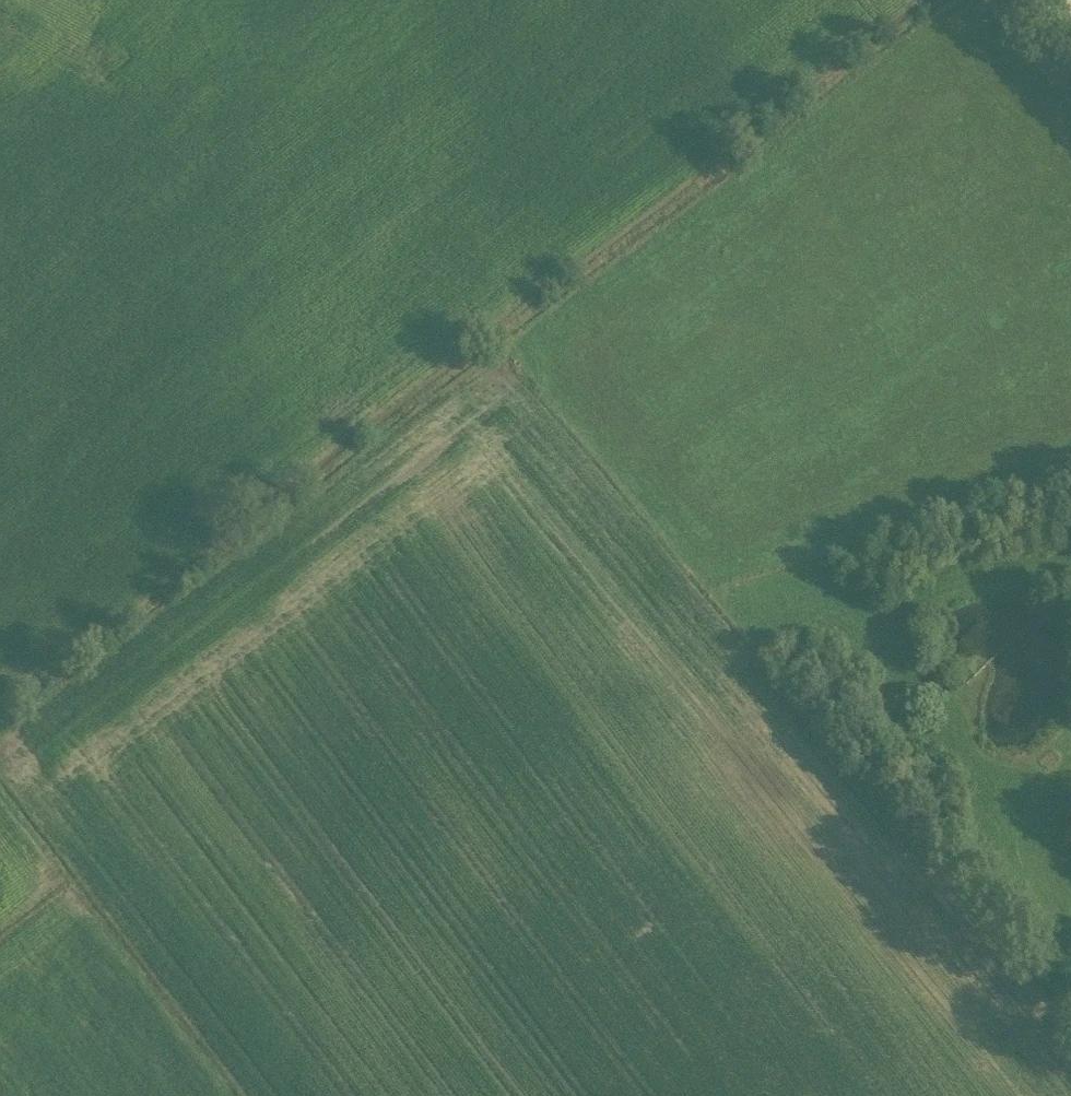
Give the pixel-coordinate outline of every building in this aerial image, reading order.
[(1060,1000),(1070,1014),(1070,992),(1060,1000)]
